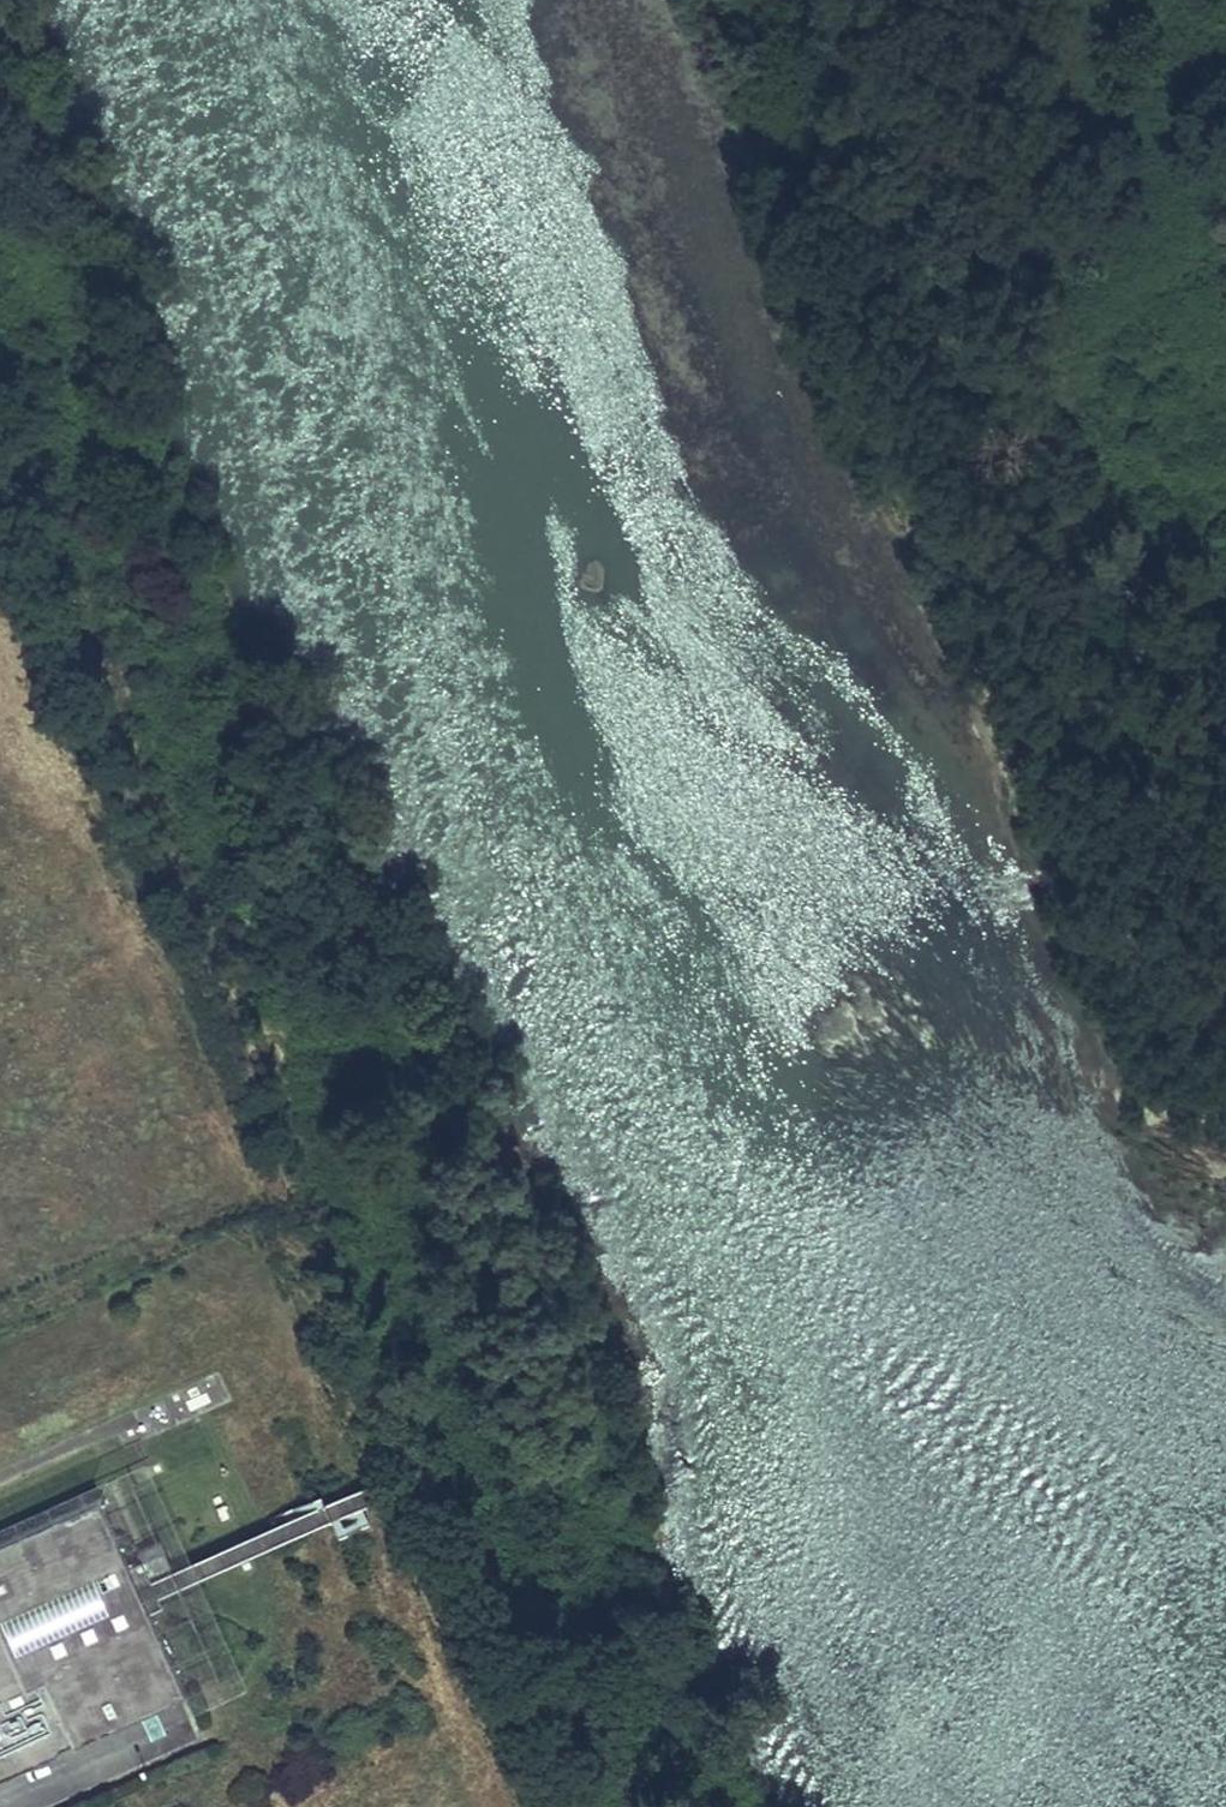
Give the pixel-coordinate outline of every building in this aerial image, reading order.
[(0,1545),(0,1781),(197,1692),(109,1496),(0,1545)] [(92,1771),(123,1756),(116,1739),(84,1753),(92,1771)]
